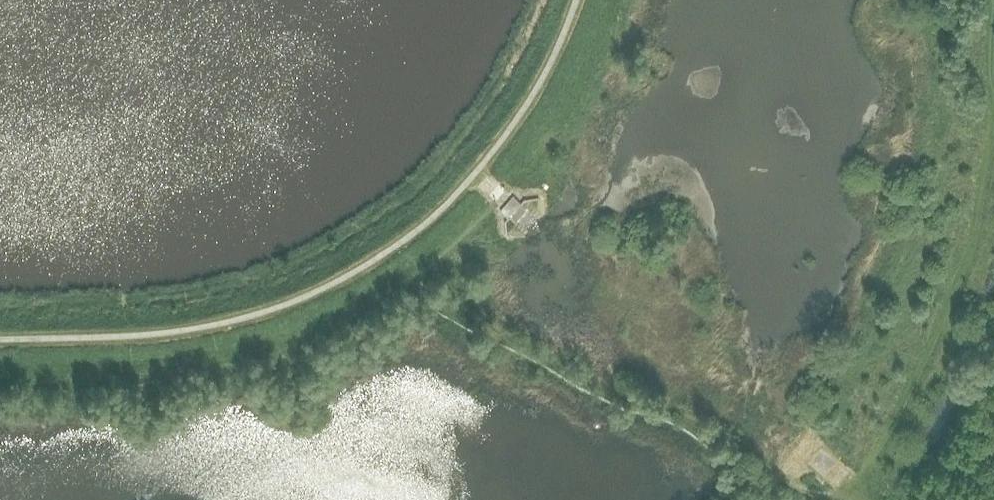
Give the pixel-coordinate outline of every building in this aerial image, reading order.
[(515,197),(502,212),(509,218),(522,204),(515,197)]
